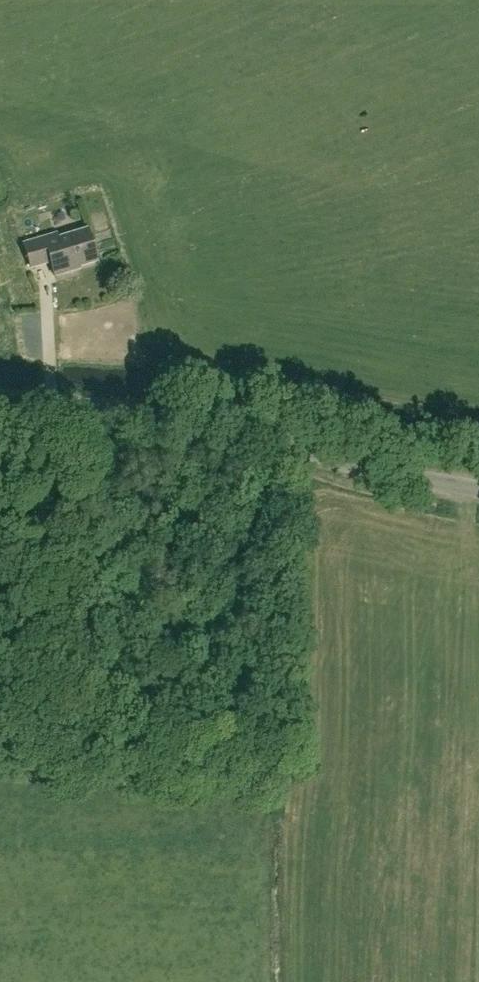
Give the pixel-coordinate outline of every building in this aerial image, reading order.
[(71,270),(96,262),(87,231),(58,240),(56,234),(23,244),(31,271),(49,265),(53,277),(71,271),(71,270)]
